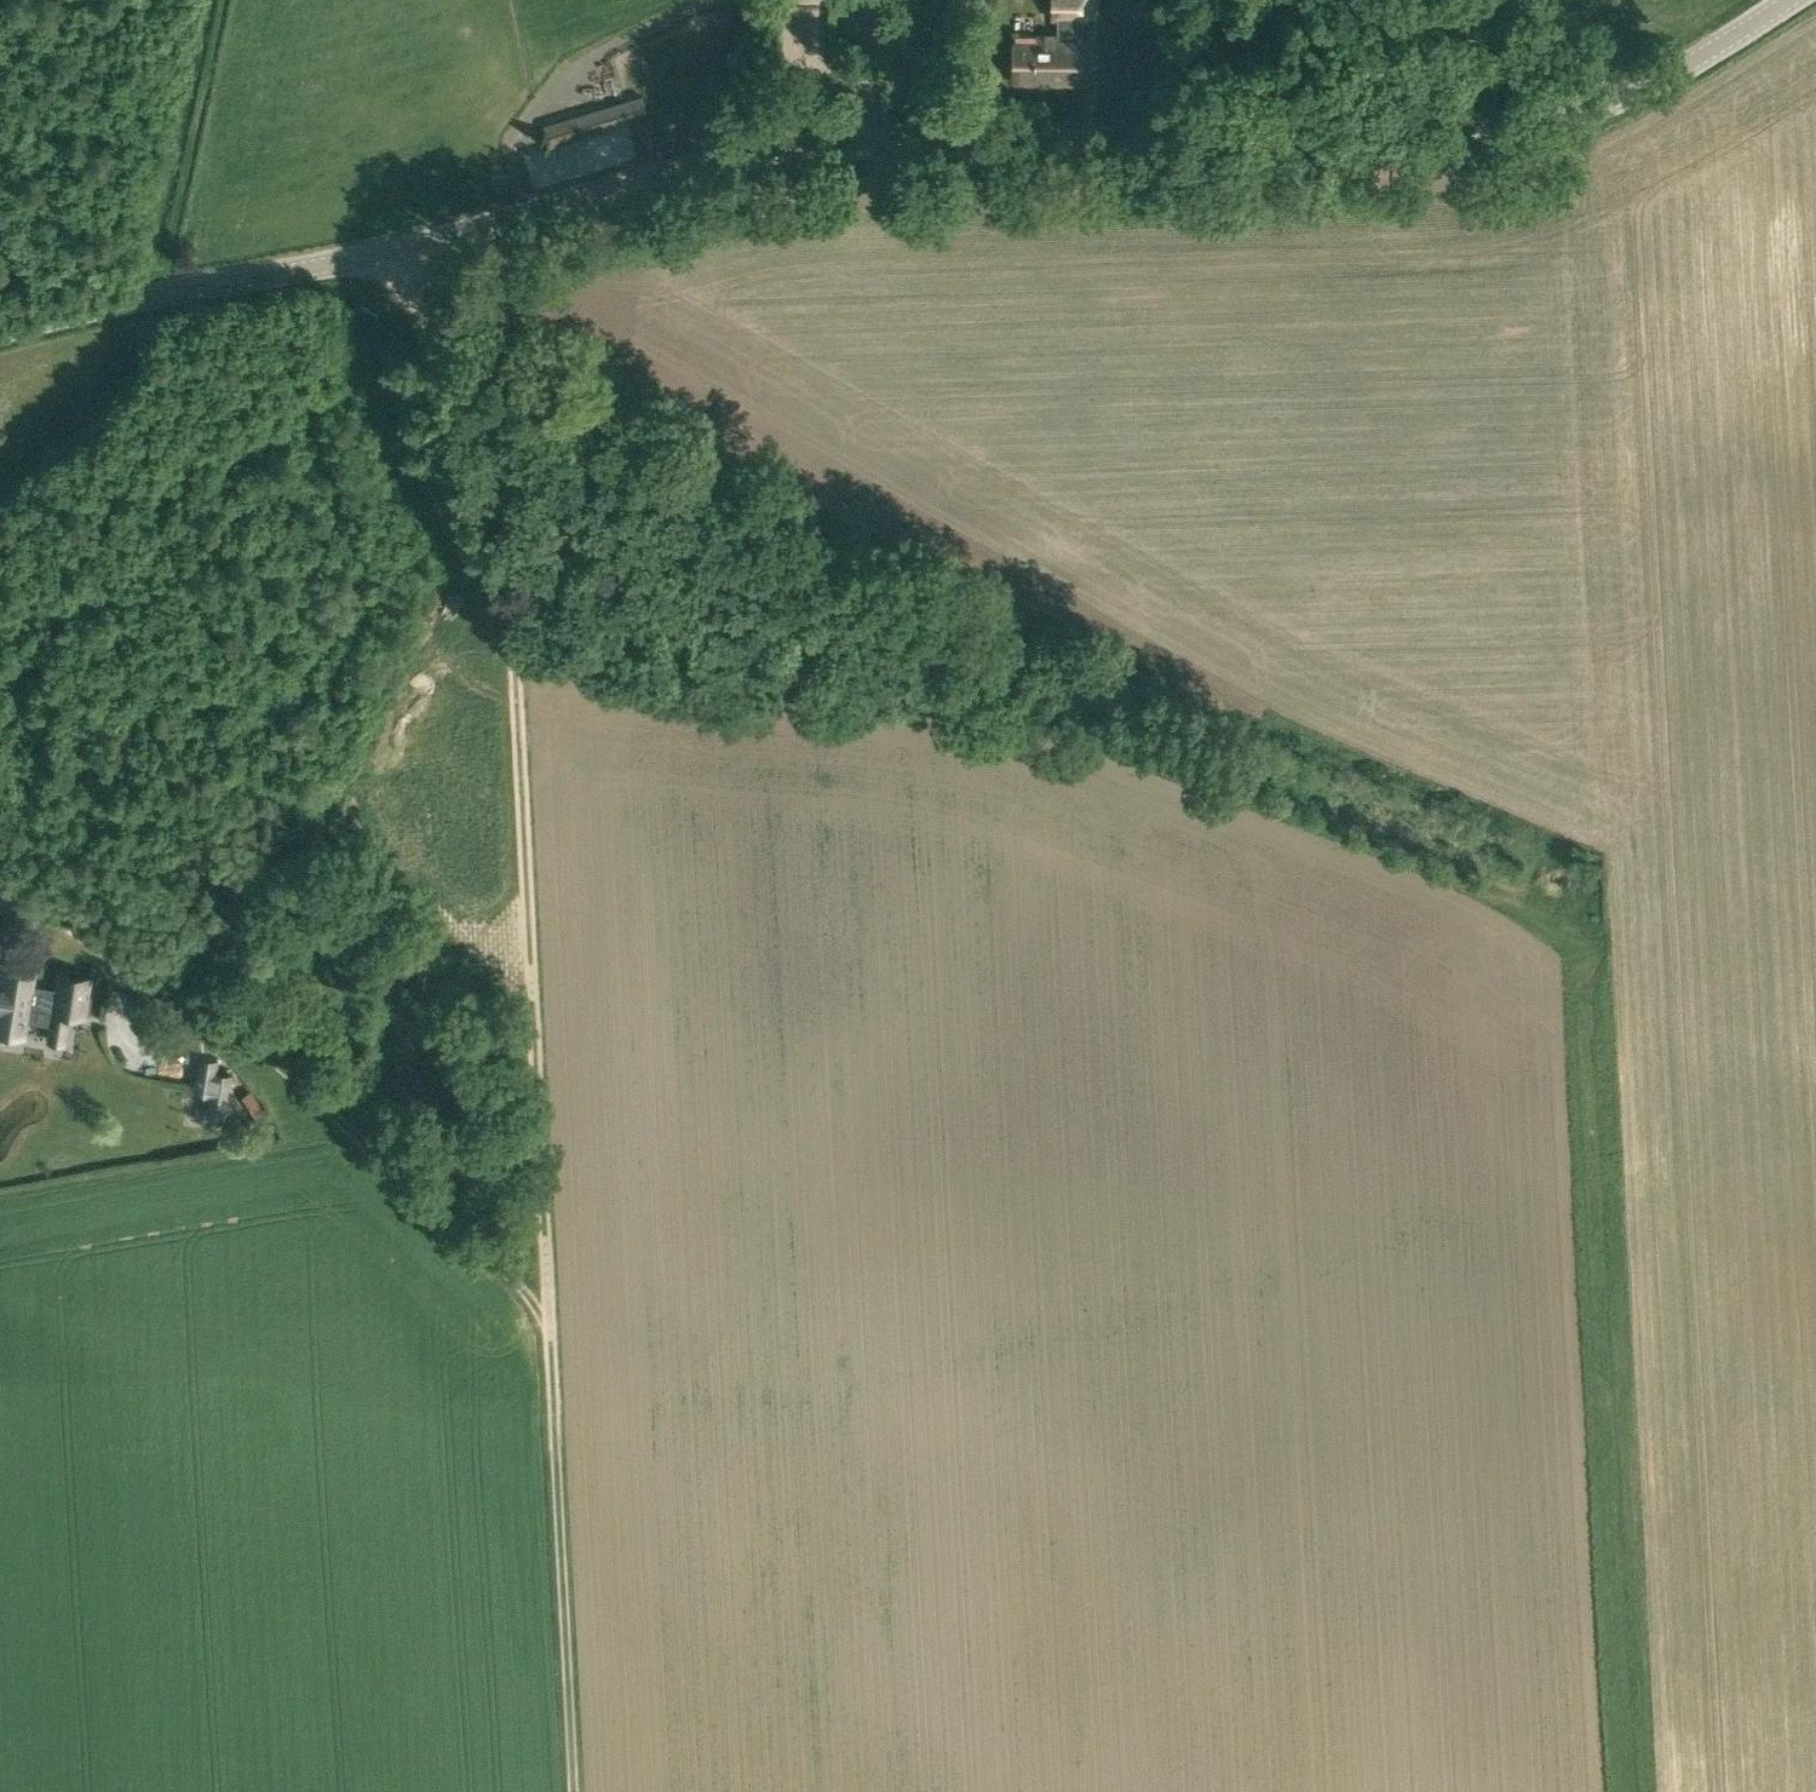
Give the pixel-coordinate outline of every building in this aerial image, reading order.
[(1014,82),(1089,83),(1090,35),(1064,34),(1015,34),(1014,82)] [(543,124),(550,146),(649,116),(643,94),(543,124)] [(64,1041),(69,1011),(85,1014),(91,976),(59,971),(56,987),(33,983),(36,967),(3,961),(0,981),(0,1030),(25,1034),(27,1019),(50,1023),(48,1038),(64,1041)] [(198,1047),(216,1050),(217,1043),(201,1029),(198,1047)] [(206,1113),(226,1117),(234,1070),(218,1068),(220,1056),(200,1053),(194,1089),(210,1092),(206,1113)]
